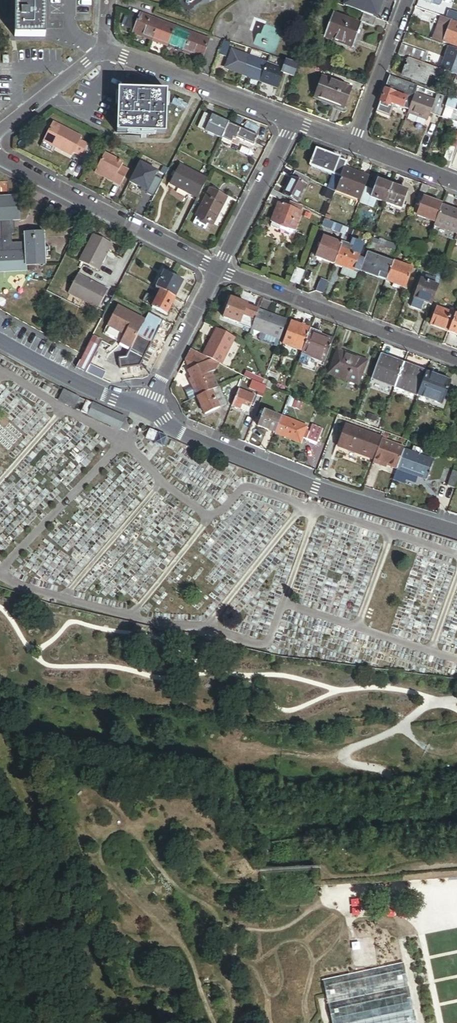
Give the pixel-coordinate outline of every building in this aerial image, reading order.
[(46,0),(16,0),(15,37),(45,37),(46,0)] [(384,0),(349,0),(346,7),(364,14),(377,19),(380,10),(376,9),(379,3),(382,4),(384,0)] [(456,23),(456,14),(449,11),(446,19),(452,21),(456,23)] [(152,40),(160,21),(141,14),(140,18),(131,15),(126,27),(135,30),(134,33),(152,40)] [(374,27),(377,19),(364,14),(361,22),(374,27)] [(360,26),(332,15),(324,36),(352,46),(360,26)] [(446,19),(440,17),(432,39),(444,43),(452,22),(452,21),(446,19)] [(168,46),(175,27),(160,21),(152,40),(168,46)] [(452,22),(444,43),(456,48),(456,24),(452,22)] [(412,24),(409,31),(415,33),(417,26),(412,24)] [(185,53),(192,34),(175,27),(168,46),(185,53)] [(209,40),(192,34),(185,53),(202,59),(209,40)] [(230,44),(224,42),(219,55),(226,57),(230,44)] [(427,55),(402,45),(398,55),(409,59),(424,65),(427,55)] [(448,47),(439,71),(445,73),(456,77),(456,76),(451,74),(456,58),(456,50),(448,47)] [(242,74),(249,57),(232,50),(225,68),(242,74)] [(262,54),(251,50),(249,55),(260,59),(262,54)] [(261,81),(267,63),(249,57),(242,74),(261,81)] [(424,65),(409,59),(403,76),(424,84),(428,74),(443,79),(445,73),(439,71),(424,65)] [(294,77),(298,65),(287,61),(284,70),(283,72),(294,77)] [(284,70),(267,63),(261,81),(278,88),(283,72),(284,70)] [(418,87),(390,77),(380,103),(390,107),(391,105),(393,106),(402,110),(402,109),(409,111),(415,95),(418,87)] [(456,77),(452,87),(450,86),(446,98),(449,99),(456,102),(456,77)] [(351,89),(322,78),(315,98),(344,109),(351,89)] [(166,92),(119,91),(118,133),(165,134),(166,92)] [(449,99),(446,98),(438,95),(435,102),(415,95),(409,111),(408,114),(427,121),(429,118),(430,115),(433,116),(442,119),(449,99)] [(456,106),(456,105),(456,102),(449,99),(442,119),(456,125),(456,107),(456,106)] [(380,103),(377,112),(389,117),(393,106),(391,105),(390,107),(380,103)] [(221,139),(228,124),(204,112),(197,127),(221,139)] [(71,157),(72,154),(79,141),(81,138),(52,123),(43,139),(56,146),(55,148),(71,157)] [(257,137),(228,124),(221,139),(220,141),(229,145),(232,140),(234,141),(235,138),(252,146),(257,137)] [(56,146),(43,139),(42,142),(55,148),(56,146)] [(454,147),(449,146),(444,161),(451,164),(456,149),(456,139),(454,147)] [(86,145),(79,141),(72,154),(80,158),(86,145)] [(89,163),(95,150),(86,145),(80,158),(89,163)] [(344,170),(347,162),(317,150),(310,167),(341,178),(344,170)] [(105,153),(95,173),(104,177),(105,175),(113,179),(112,182),(121,186),(129,170),(122,166),(123,163),(105,153)] [(197,199),(207,180),(180,166),(176,174),(174,179),(171,185),(197,199)] [(81,169),(77,167),(73,175),(77,177),(81,169)] [(358,175),(344,170),(341,178),(336,192),(361,201),(365,189),(369,178),(358,174),(358,175)] [(309,179),(295,172),(283,196),(297,203),(309,179)] [(361,201),(360,203),(374,208),(377,201),(386,204),(393,187),(377,181),(373,192),(365,189),(361,201)] [(429,187),(423,185),(412,214),(418,217),(417,217),(435,224),(442,205),(424,199),(429,187)] [(393,187),(386,204),(402,210),(408,193),(393,187)] [(325,189),(321,197),(331,202),(335,193),(325,189)] [(226,199),(210,190),(196,217),(213,225),(226,199)] [(283,196),(273,191),(270,196),(281,201),(283,196)] [(28,271),(28,267),(46,266),(45,232),(25,233),(26,243),(13,243),(12,234),(12,221),(15,221),(21,221),(20,196),(0,197),(0,273),(28,271)] [(301,213),(278,205),(271,223),(295,231),(301,213)] [(434,227),(456,236),(456,211),(442,205),(435,224),(434,227)] [(341,233),(343,227),(325,220),(323,227),(341,233)] [(354,231),(348,229),(344,240),(341,249),(346,251),(351,239),(354,231)] [(93,234),(78,261),(98,272),(112,245),(93,234)] [(381,237),(375,235),(372,243),(378,245),(379,241),(381,237)] [(341,249),(344,240),(341,239),(340,244),(324,238),(316,258),(335,265),(341,249)] [(399,248),(379,241),(378,245),(398,253),(399,248)] [(406,251),(399,248),(398,253),(397,254),(406,257),(408,251),(406,251)] [(360,256),(346,251),(341,249),(335,265),(354,272),(354,271),(360,256)] [(394,263),(368,254),(366,258),(361,272),(387,282),(394,263)] [(360,273),(361,272),(366,258),(360,256),(354,271),(360,273)] [(394,263),(387,282),(394,285),(398,286),(406,289),(413,270),(394,263)] [(446,266),(440,264),(437,272),(436,272),(433,282),(432,284),(428,283),(421,280),(414,299),(423,303),(431,306),(446,266)] [(291,283),(300,286),(305,272),(296,269),(291,283)] [(164,273),(156,289),(161,292),(175,299),(183,284),(164,273)] [(108,290),(78,274),(67,294),(98,310),(108,290)] [(317,292),(324,295),(328,283),(321,280),(317,292)] [(166,315),(175,299),(161,292),(152,308),(166,315)] [(421,309),(423,303),(414,299),(412,306),(421,309)] [(246,306),(231,300),(224,318),(239,324),(246,306)] [(117,306),(108,323),(119,328),(126,332),(126,330),(151,343),(163,321),(149,314),(145,321),(117,306)] [(455,315),(437,308),(431,326),(448,332),(455,315)] [(287,322),(259,311),(252,330),(261,333),(280,341),(287,322)] [(448,332),(456,335),(456,316),(455,315),(448,332)] [(119,328),(108,323),(106,326),(123,335),(119,343),(130,348),(125,358),(117,359),(119,370),(138,366),(151,343),(126,330),(126,332),(119,328)] [(302,327),(291,323),(283,345),(302,352),(309,332),(310,330),(304,328),(305,326),(302,325),(302,327)] [(217,329),(203,356),(219,364),(221,365),(235,339),(217,329)] [(302,352),(302,354),(325,362),(333,341),(321,337),(309,332),(302,352)] [(261,342),(277,348),(280,341),(261,333),(259,339),(261,342)] [(92,339),(79,369),(102,381),(106,372),(90,365),(101,343),(92,339)] [(219,364),(203,356),(191,350),(185,361),(189,371),(188,372),(191,379),(199,375),(195,369),(191,363),(198,356),(210,362),(211,361),(215,371),(219,364)] [(367,361),(337,350),(328,374),(358,385),(367,361)] [(189,380),(197,398),(218,389),(211,373),(215,371),(211,361),(210,362),(198,356),(191,363),(195,369),(199,375),(191,379),(189,380)] [(427,373),(381,356),(372,379),(418,397),(427,373)] [(265,382),(247,372),(244,377),(254,382),(263,386),(265,382)] [(427,373),(418,397),(417,401),(441,411),(452,382),(427,373)] [(267,388),(263,386),(254,382),(250,389),(259,393),(258,397),(263,398),(267,388)] [(220,390),(219,388),(218,389),(197,398),(205,415),(226,406),(224,400),(220,390)] [(220,390),(224,400),(230,398),(226,388),(220,390)] [(254,408),(258,397),(256,396),(255,397),(239,390),(232,407),(241,410),(243,406),(251,409),(251,407),(254,408)] [(258,426),(275,434),(281,419),(264,412),(264,413),(263,416),(258,426)] [(307,428),(282,417),(281,419),(275,434),(300,444),(302,439),(317,445),(323,430),(313,426),(310,433),(306,431),(307,428)] [(125,418),(124,418),(119,429),(126,433),(128,427),(126,422),(125,418)] [(374,460),(382,440),(347,427),(339,446),(374,460)] [(165,439),(166,436),(148,429),(145,438),(154,442),(153,444),(162,447),(162,446),(165,447),(168,440),(165,439)] [(405,449),(382,440),(374,460),(373,462),(381,465),(382,464),(398,469),(405,451),(405,449)] [(428,463),(432,450),(426,448),(424,451),(415,448),(413,454),(405,451),(398,469),(397,470),(416,477),(427,481),(433,465),(428,463)] [(414,483),(416,477),(397,470),(393,480),(397,482),(399,477),(414,483)] [(456,489),(456,473),(453,471),(447,486),(456,490),(456,489)] [(412,1011),(408,987),(404,964),(323,981),(326,995),(328,1005),(331,1022),(415,1022),(412,1011)]
